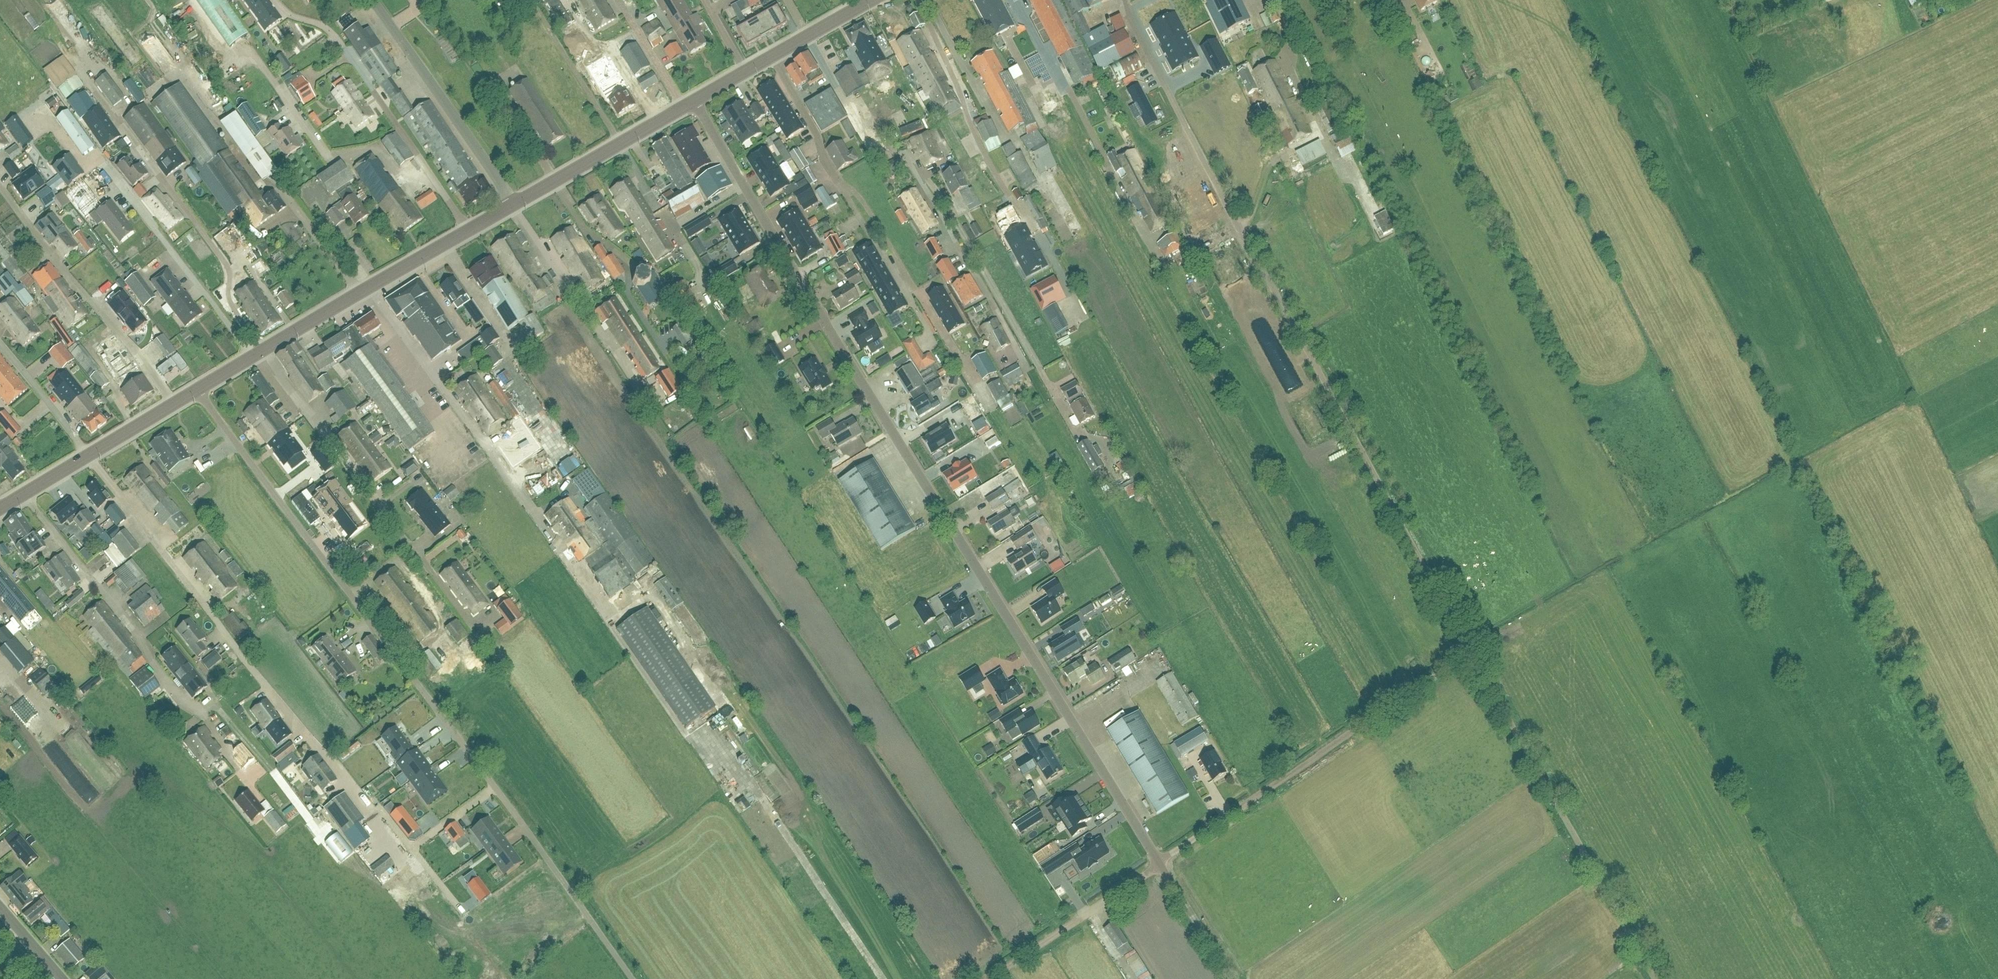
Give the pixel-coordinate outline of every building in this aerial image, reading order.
[(243,32),(221,0),(194,0),(224,45),(243,32)] [(260,22),(259,23),(264,30),(282,18),(268,0),(244,0),(260,22)] [(587,14),(588,18),(596,32),(616,20),(609,8),(607,9),(606,7),(607,4),(605,0),(579,0),(587,14)] [(659,2),(668,17),(666,19),(673,30),(697,15),(693,17),(685,4),(683,0),(662,0),(659,2)] [(994,37),(1014,26),(1000,0),(974,0),(994,37)] [(1056,50),(1061,60),(1083,48),(1059,0),(1029,0),(1056,50)] [(1083,39),(1091,35),(1081,15),(1091,10),(1109,1),(1108,0),(1065,0),(1083,39)] [(1209,7),(1207,8),(1220,35),(1231,30),(1227,21),(1245,12),(1239,0),(1205,0),(1209,7)] [(1421,10),(1436,3),(1435,0),(1416,0),(1421,10)] [(559,9),(574,30),(585,22),(570,1),(559,9)] [(788,26),(776,4),(764,11),(765,13),(776,33),(788,26)] [(38,6),(32,9),(40,24),(46,21),(38,6)] [(1410,24),(1402,9),(1391,15),(1398,30),(1410,24)] [(776,33),(765,13),(756,18),(757,20),(767,38),(776,33)] [(916,31),(925,26),(919,14),(910,18),(916,31)] [(1175,14),(1151,27),(1156,37),(1157,37),(1161,46),(1160,47),(1161,50),(1164,56),(1166,55),(1168,59),(1166,60),(1173,72),(1198,58),(1187,36),(1175,14)] [(697,15),(673,30),(677,37),(679,36),(691,56),(708,46),(700,33),(702,32),(699,27),(703,25),(697,15)] [(1274,24),(1279,22),(1276,15),(1270,17),(1274,24)] [(161,30),(168,25),(162,17),(156,22),(161,30)] [(1121,18),(1111,23),(1115,33),(1126,29),(1121,18)] [(767,38),(757,20),(748,26),(758,43),(767,38)] [(650,44),(665,35),(657,21),(642,30),(650,44)] [(738,31),(748,49),(758,43),(748,26),(745,21),(741,24),(743,28),(738,31)] [(873,83),(892,74),(892,72),(865,25),(845,35),(861,62),(873,83)] [(920,31),(897,43),(911,67),(924,90),(927,96),(929,95),(938,113),(939,113),(943,110),(946,116),(961,108),(958,103),(959,102),(952,90),(949,90),(946,86),(948,83),(945,79),(933,55),(931,55),(928,50),(929,48),(920,31)] [(1111,65),(1135,52),(1124,31),(1101,44),(1111,65)] [(665,35),(650,44),(654,49),(663,43),(661,39),(666,35),(665,35)] [(1200,49),(1214,76),(1218,73),(1231,67),(1217,41),(1200,49)] [(635,77),(650,67),(636,44),(621,54),(635,77)] [(1096,75),(1083,48),(1061,60),(1074,86),(1096,75)] [(676,58),(670,49),(665,52),(671,61),(676,58)] [(1005,75),(992,52),(971,63),(981,81),(983,80),(986,85),(984,87),(998,112),(1000,111),(1003,116),(1001,118),(1009,133),(1024,126),(1026,129),(1025,130),(1027,137),(1020,140),(1040,175),(1057,166),(1037,131),(1039,130),(1036,124),(1034,120),(1018,88),(1017,88),(1013,80),(1011,77),(1009,72),(1005,75)] [(1118,83),(1145,70),(1136,54),(1109,67),(1118,83)] [(606,56),(587,68),(608,103),(610,102),(619,117),(636,106),(627,91),(629,90),(625,84),(626,83),(612,61),(609,62),(606,56)] [(818,70),(809,56),(796,64),(796,66),(797,67),(787,73),(797,90),(807,84),(808,87),(823,78),(818,70)] [(65,100),(84,87),(77,76),(63,57),(43,71),(57,91),(58,90),(65,100)] [(1311,135),(1298,105),(1275,61),(1252,73),(1275,119),(1270,121),(1260,101),(1252,104),(1276,155),(1284,151),(1285,151),(1289,149),(1288,147),(1288,146),(1311,135)] [(852,67),(834,77),(847,99),(853,95),(865,88),(852,67)] [(1238,75),(1249,96),(1258,92),(1247,71),(1238,75)] [(644,92),(658,83),(653,74),(638,83),(644,92)] [(302,79),(290,86),(303,106),(314,99),(302,79)] [(332,93),(344,111),(362,99),(350,81),(345,84),(342,79),(332,86),(335,91),(332,93)] [(389,79),(379,86),(390,101),(390,100),(402,118),(413,111),(401,93),(399,94),(389,79)] [(563,138),(553,122),(553,121),(527,80),(508,93),(535,133),(536,133),(546,149),(563,138)] [(773,116),(789,106),(774,82),(758,92),(773,116)] [(138,105),(144,100),(132,84),(126,89),(138,105)] [(242,171),(179,85),(154,103),(196,161),(193,164),(200,174),(199,175),(198,175),(201,179),(228,217),(228,216),(237,226),(242,221),(234,212),(240,208),(255,229),(274,215),(269,207),(271,205),(277,214),(285,208),(280,200),(279,201),(273,192),(264,199),(244,171),(242,171)] [(1139,86),(1128,92),(1135,106),(1130,108),(1136,120),(1141,117),(1147,128),(1158,122),(1139,86)] [(822,135),(848,119),(832,91),(805,106),(822,135)] [(78,122),(82,120),(92,133),(91,133),(103,149),(121,137),(111,124),(98,108),(96,109),(85,93),(78,97),(76,95),(66,102),(75,114),(74,115),(78,122)] [(362,99),(344,111),(355,129),(373,117),(362,99)] [(49,111),(57,109),(55,101),(47,103),(49,111)] [(483,182),(430,101),(403,119),(422,148),(427,145),(452,183),(447,186),(452,195),(458,192),(468,207),(484,198),(491,193),(484,181),(483,182)] [(1101,105),(1107,117),(1115,113),(1108,101),(1101,105)] [(19,115),(26,124),(42,112),(34,103),(19,115)] [(748,113),(741,103),(723,114),(731,128),(732,128),(750,116),(754,123),(765,116),(758,104),(751,109),(752,110),(748,113)] [(1329,103),(1316,109),(1329,136),(1342,129),(1329,103)] [(184,164),(173,148),(174,146),(144,105),(123,120),(154,162),(156,161),(159,165),(158,167),(166,178),(184,164)] [(789,106),(773,116),(788,140),(804,130),(789,106)] [(262,149),(271,144),(263,133),(266,131),(250,109),(240,116),(255,138),(254,138),(262,149)] [(1222,112),(1228,124),(1233,121),(1228,109),(1222,112)] [(82,156),(93,148),(67,112),(56,120),(82,156)] [(933,116),(937,126),(947,123),(942,112),(933,116)] [(226,122),(268,181),(278,174),(235,115),(226,122)] [(312,115),(306,119),(316,132),(321,127),(312,115)] [(754,123),(750,116),(732,128),(733,127),(736,132),(735,134),(742,146),(761,134),(754,123)] [(773,129),(765,116),(759,120),(767,133),(773,129)] [(22,148),(33,140),(16,117),(5,124),(9,129),(22,148)] [(279,125),(267,133),(272,141),(273,140),(286,158),(300,148),(299,147),(303,144),(298,136),(293,139),(291,136),(292,135),(288,129),(283,132),(279,125)] [(691,175),(710,164),(696,139),(699,137),(693,127),(671,140),(691,175)] [(853,128),(845,132),(850,139),(857,135),(853,128)] [(938,145),(946,142),(939,129),(932,132),(938,145)] [(8,144),(14,142),(8,130),(3,133),(8,144)] [(1345,131),(1330,138),(1339,155),(1354,147),(1345,131)] [(413,158),(395,133),(381,143),(400,168),(413,158)] [(925,169),(943,160),(929,133),(910,142),(916,155),(925,169)] [(8,145),(0,134),(0,151),(8,145)] [(678,192),(691,183),(665,140),(652,148),(678,192)] [(773,145),(784,164),(791,160),(780,141),(773,145)] [(842,143),(827,152),(838,172),(853,164),(853,163),(858,160),(853,151),(848,154),(842,143)] [(1296,164),(1322,157),(1319,143),(1292,150),(1296,164)] [(1008,144),(988,155),(996,171),(1006,166),(1002,159),(1012,153),(1008,144)] [(14,161),(22,155),(16,146),(5,153),(11,162),(14,161)] [(760,180),(778,168),(767,149),(748,161),(752,168),(755,167),(758,172),(756,174),(760,180)] [(800,171),(808,166),(798,149),(789,154),(800,171)] [(1143,167),(1134,151),(1118,159),(1115,153),(1107,157),(1116,175),(1118,174),(1122,181),(1121,181),(1139,214),(1140,214),(1151,233),(1169,223),(1144,175),(1143,167)] [(1018,153),(1005,159),(1019,192),(1033,186),(1018,153)] [(68,187),(84,175),(77,165),(78,165),(70,154),(53,168),(59,175),(64,182),(68,187)] [(375,161),(371,156),(354,169),(370,193),(380,207),(400,235),(421,219),(410,204),(408,205),(404,200),(405,198),(388,175),(385,177),(382,171),(384,169),(377,160),(375,161)] [(900,158),(885,165),(890,176),(905,170),(900,158)] [(135,169),(127,159),(117,167),(133,187),(147,175),(139,165),(135,169)] [(20,175),(12,163),(4,169),(13,180),(20,175)] [(352,181),(340,164),(318,179),(330,196),(335,193),(338,197),(339,196),(342,201),(330,210),(331,212),(327,215),(335,227),(344,221),(337,212),(343,208),(355,225),(368,216),(354,196),(353,196),(349,190),(355,185),(353,181),(352,181)] [(732,187),(720,167),(714,170),(695,181),(707,202),(732,187)] [(184,172),(195,187),(201,182),(191,168),(184,172)] [(760,180),(763,185),(765,184),(768,189),(767,191),(771,198),(790,187),(778,168),(760,180)] [(969,190),(967,188),(958,169),(943,176),(950,188),(949,189),(952,196),(959,193),(966,209),(970,207),(973,211),(981,207),(979,202),(972,189),(969,190)] [(44,186),(32,170),(22,177),(23,179),(13,187),(22,201),(44,186)] [(64,182),(59,175),(46,185),(52,192),(64,182)] [(799,175),(792,179),(795,184),(802,180),(799,175)] [(659,193),(659,192),(666,187),(659,178),(652,183),(659,193)] [(634,228),(652,216),(653,215),(640,195),(638,196),(628,179),(610,191),(614,197),(613,201),(619,211),(625,212),(634,228)] [(799,191),(808,186),(804,179),(795,185),(799,191)] [(81,183),(66,195),(85,219),(100,207),(81,183)] [(691,183),(678,192),(679,193),(673,196),(670,191),(662,196),(675,220),(704,203),(693,184),(692,184),(691,183)] [(808,187),(795,195),(802,207),(812,201),(814,206),(818,203),(808,187)] [(55,198),(47,188),(35,197),(45,209),(54,203),(60,211),(70,204),(62,193),(55,198)] [(163,199),(156,189),(142,200),(160,223),(163,221),(170,229),(183,219),(177,211),(174,212),(171,207),(173,205),(167,197),(163,199)] [(823,189),(816,193),(827,210),(837,204),(833,198),(829,200),(823,189)] [(931,213),(916,189),(899,199),(905,210),(906,209),(923,235),(936,227),(936,226),(938,223),(932,213),(931,213)] [(1018,202),(1024,199),(1018,190),(1012,194),(1018,202)] [(421,210),(436,200),(430,192),(415,202),(421,210)] [(624,231),(598,195),(579,209),(590,225),(596,221),(600,226),(598,227),(604,235),(606,234),(611,240),(624,231)] [(120,243),(133,232),(121,217),(122,216),(111,201),(96,213),(103,221),(120,243)] [(1023,228),(1013,209),(995,219),(1010,248),(1028,238),(1031,237),(1026,226),(1023,228)] [(789,242),(810,229),(798,210),(777,223),(782,231),(785,231),(787,235),(786,237),(789,242)] [(728,239),(748,227),(738,211),(718,222),(728,239)] [(895,215),(902,226),(907,223),(901,211),(895,215)] [(103,221),(96,213),(95,212),(89,216),(97,226),(103,221)] [(77,247),(71,239),(71,238),(52,214),(35,227),(49,246),(52,244),(64,258),(77,247)] [(652,216),(634,228),(656,262),(674,250),(667,238),(665,239),(662,233),(666,231),(660,221),(655,222),(652,216)] [(688,240),(711,226),(705,217),(682,230),(688,240)] [(971,232),(967,226),(962,228),(970,241),(974,238),(971,232)] [(748,227),(728,239),(738,256),(758,244),(748,227)] [(579,241),(571,228),(550,240),(556,249),(559,255),(562,254),(565,258),(562,261),(573,279),(577,278),(580,282),(575,285),(580,293),(603,280),(584,250),(586,249),(580,240),(579,241)] [(87,254),(93,250),(77,229),(72,233),(87,254)] [(810,229),(789,242),(793,249),(796,249),(798,253),(797,255),(801,263),(822,250),(810,229)] [(522,246),(527,243),(520,232),(515,236),(522,246)] [(523,256),(520,251),(521,250),(513,235),(491,248),(501,265),(516,283),(537,313),(555,303),(547,289),(553,284),(548,276),(541,280),(536,282),(533,277),(536,273),(528,260),(532,258),(529,253),(526,256),(525,255),(523,256)] [(825,242),(834,259),(846,253),(842,245),(837,236),(825,242)] [(1031,244),(1028,238),(1010,248),(1027,278),(1048,267),(1034,242),(1031,244)] [(1159,254),(1176,251),(1174,238),(1156,241),(1159,254)] [(933,261),(943,256),(935,240),(925,245),(933,261)] [(842,245),(846,253),(854,248),(850,241),(842,245)] [(875,291),(892,281),(884,267),(883,267),(880,263),(881,262),(871,244),(854,254),(875,291)] [(0,246),(0,261),(11,275),(12,276),(17,282),(20,281),(27,290),(35,284),(21,267),(18,269),(0,246)] [(608,258),(600,246),(593,250),(614,282),(621,277),(624,275),(611,256),(608,258)] [(702,248),(695,252),(698,257),(705,253),(702,248)] [(834,262),(839,270),(850,263),(845,256),(834,262)] [(483,291),(503,279),(504,278),(491,258),(469,272),(476,284),(477,283),(482,292),(483,291)] [(937,268),(941,275),(947,285),(958,278),(948,261),(937,268)] [(721,282),(737,272),(737,271),(731,262),(715,272),(721,282)] [(640,271),(643,271),(643,272),(641,271),(635,276),(633,283),(637,290),(640,290),(648,304),(667,292),(656,274),(652,273),(653,268),(642,265),(640,271)] [(51,271),(48,266),(32,277),(47,298),(43,301),(53,315),(57,313),(68,328),(87,315),(62,279),(62,280),(61,280),(54,270),(51,271)] [(770,285),(766,279),(768,278),(762,268),(744,279),(762,309),(776,300),(773,295),(777,292),(772,284),(770,285)] [(185,328),(202,314),(168,270),(151,283),(185,328)] [(841,311),(859,300),(851,287),(862,281),(856,272),(845,278),(850,285),(845,288),(845,289),(833,297),(841,311)] [(0,278),(0,288),(15,297),(15,296),(25,309),(34,302),(21,285),(8,277),(8,278),(3,275),(0,278)] [(154,299),(135,275),(125,283),(143,307),(154,299)] [(983,297),(970,276),(953,286),(963,304),(968,301),(970,304),(983,297)] [(1029,284),(1037,307),(1061,298),(1053,276),(1029,284)] [(462,307),(470,302),(453,278),(439,288),(451,306),(452,305),(457,311),(462,307)] [(483,291),(482,292),(507,332),(518,325),(529,342),(543,333),(532,316),(529,318),(504,278),(503,279),(483,291)] [(418,279),(385,302),(396,319),(402,314),(407,321),(403,324),(413,338),(415,337),(432,362),(461,341),(418,279)] [(892,281),(875,291),(890,317),(907,307),(902,298),(901,299),(899,295),(899,294),(892,281)] [(280,322),(253,282),(235,294),(243,306),(242,308),(249,319),(251,318),(255,324),(254,326),(260,335),(280,322)] [(701,311),(683,283),(669,291),(687,319),(701,311)] [(949,334),(965,325),(943,289),(928,297),(932,303),(930,304),(949,334)] [(146,323),(138,312),(138,311),(123,293),(107,305),(121,322),(122,322),(132,335),(146,323)] [(293,305),(284,293),(277,298),(286,310),(293,305)] [(748,295),(742,299),(748,308),(754,305),(748,295)] [(616,298),(594,313),(602,325),(605,323),(622,348),(640,336),(622,308),(623,307),(616,298)] [(24,313),(15,302),(13,299),(8,300),(0,307),(0,318),(12,332),(14,331),(18,336),(16,337),(23,346),(40,333),(24,313)] [(470,301),(470,302),(462,307),(466,312),(474,307),(470,301)] [(976,315),(983,311),(979,304),(973,309),(976,315)] [(1054,306),(1042,313),(1055,337),(1056,337),(1065,332),(1068,330),(1054,306)] [(743,326),(751,321),(743,308),(735,312),(743,326)] [(969,308),(964,312),(967,317),(972,314),(969,308)] [(869,327),(866,322),(868,321),(862,310),(848,319),(855,329),(857,328),(860,332),(852,337),(860,351),(882,338),(873,324),(869,327)] [(483,320),(480,315),(472,320),(475,325),(483,320)] [(356,360),(370,351),(375,347),(367,336),(379,328),(371,316),(341,336),(340,336),(348,348),(349,349),(354,357),(356,360)] [(68,349),(74,345),(56,320),(50,324),(68,349)] [(995,354),(1010,346),(1002,331),(1003,331),(996,320),(981,328),(995,354)] [(695,340),(684,322),(675,328),(686,345),(695,340)] [(499,339),(492,329),(457,354),(464,364),(499,339)] [(166,360),(176,352),(163,335),(156,341),(153,343),(166,360)] [(340,336),(332,342),(331,340),(329,340),(324,343),(324,345),(325,346),(324,347),(324,348),(320,351),(317,348),(308,354),(319,372),(343,357),(341,354),(349,349),(340,336)] [(657,363),(640,336),(622,348),(625,347),(629,352),(627,355),(632,363),(635,361),(638,366),(636,368),(644,380),(659,369),(656,364),(657,363)] [(114,337),(94,351),(130,406),(150,393),(143,381),(141,382),(138,378),(140,377),(125,354),(123,355),(120,350),(121,349),(114,337)] [(109,384),(100,373),(101,372),(81,346),(78,343),(68,351),(71,354),(70,354),(91,380),(100,391),(109,384)] [(299,361),(296,356),(302,353),(296,343),(276,357),(290,378),(289,379),(308,404),(324,393),(301,360),(299,361)] [(786,361),(775,344),(763,352),(773,369),(786,361)] [(61,345),(51,353),(64,368),(73,360),(61,345)] [(346,367),(352,375),(369,398),(402,443),(427,424),(402,390),(405,388),(375,347),(370,351),(356,360),(346,367)] [(490,370),(499,363),(502,361),(492,347),(480,356),(490,370)] [(924,357),(914,363),(919,373),(936,363),(930,353),(924,357)] [(983,381),(996,374),(985,354),(972,362),(983,381)] [(876,369),(889,364),(885,356),(873,361),(876,369)] [(12,371),(4,362),(0,357),(0,381),(12,371)] [(909,363),(906,358),(895,365),(898,369),(909,363)] [(825,375),(816,360),(802,368),(806,375),(804,376),(809,385),(812,384),(816,391),(822,388),(823,390),(831,384),(825,375)] [(1016,365),(1001,374),(1007,385),(1012,382),(1014,386),(1022,381),(1020,377),(1022,376),(1016,365)] [(911,366),(896,375),(908,395),(911,394),(917,403),(911,406),(919,419),(933,411),(932,410),(940,406),(936,400),(933,402),(925,389),(911,366)] [(0,381),(0,399),(1,399),(2,399),(8,406),(27,390),(17,379),(15,380),(11,375),(13,372),(12,371),(0,381)] [(680,391),(668,371),(656,380),(668,399),(680,391)] [(69,406),(75,401),(84,394),(66,372),(60,377),(56,372),(48,379),(57,390),(53,393),(61,403),(63,401),(66,404),(68,407),(69,406)] [(506,372),(497,378),(504,388),(513,382),(506,372)] [(270,407),(278,401),(259,374),(251,380),(270,407)] [(318,380),(326,393),(335,388),(327,375),(318,380)] [(508,423),(475,375),(454,390),(460,400),(462,398),(465,403),(464,405),(473,419),(477,418),(480,423),(478,424),(487,437),(508,423)] [(495,381),(488,386),(502,406),(508,401),(495,381)] [(1008,397),(1000,381),(988,388),(997,403),(1008,397)] [(1080,426),(1095,418),(1076,383),(1062,391),(1080,426)] [(340,420),(356,408),(343,391),(325,404),(330,411),(333,410),(336,416),(330,420),(333,424),(339,420),(340,420)] [(75,401),(69,406),(68,407),(66,408),(78,423),(80,421),(91,435),(106,423),(106,422),(103,418),(97,411),(98,411),(84,394),(75,401)] [(516,401),(523,398),(521,394),(508,399),(511,407),(517,405),(516,401)] [(681,408),(688,404),(683,396),(676,400),(681,408)] [(984,418),(972,398),(958,406),(971,427),(984,418)] [(263,400),(244,414),(268,444),(287,429),(277,415),(276,416),(263,400)] [(11,440),(20,432),(4,413),(0,416),(0,427),(11,440)] [(525,427),(519,419),(511,425),(517,433),(498,446),(513,468),(540,449),(525,427)] [(249,431),(241,420),(236,423),(240,428),(239,429),(244,435),(249,431)] [(862,434),(853,420),(841,427),(841,426),(835,429),(830,421),(817,429),(823,440),(831,435),(838,448),(862,434)] [(372,447),(373,446),(366,437),(355,423),(336,437),(343,446),(347,444),(350,450),(348,452),(355,460),(372,447)] [(955,441),(946,426),(922,440),(932,456),(955,441)] [(288,430),(268,445),(272,449),(275,453),(284,466),(287,464),(292,471),(301,464),(296,457),(303,453),(295,442),(293,443),(289,438),(292,435),(288,430)] [(171,431),(149,444),(169,473),(189,460),(171,431)] [(999,443),(991,432),(970,444),(977,456),(989,449),(994,457),(1002,452),(998,444),(999,443)] [(3,435),(0,437),(0,468),(1,467),(13,481),(24,472),(17,463),(18,462),(7,448),(11,445),(3,435)] [(1092,474),(1103,468),(1087,442),(1077,448),(1089,469),(1092,474)] [(372,447),(355,460),(363,471),(366,470),(370,475),(367,477),(372,483),(392,468),(387,462),(385,463),(373,446),(372,447)] [(321,448),(312,455),(317,462),(325,473),(335,465),(326,454),(321,448)] [(1070,480),(1062,466),(1059,459),(1056,453),(1049,457),(1052,462),(1058,472),(1064,484),(1070,480)] [(568,457),(564,460),(572,469),(575,466),(568,457)] [(407,479),(416,472),(418,470),(412,461),(410,463),(400,470),(407,479)] [(881,551),(916,530),(873,461),(839,482),(881,551)] [(954,470),(944,476),(954,493),(977,479),(967,462),(960,466),(960,465),(954,469),(954,470)] [(21,467),(26,475),(32,471),(27,463),(21,467)] [(150,467),(166,488),(171,484),(155,463),(150,467)] [(171,502),(150,477),(151,476),(142,465),(124,480),(150,512),(153,510),(157,515),(154,517),(162,527),(166,524),(175,535),(188,524),(179,513),(180,512),(172,502),(171,502)] [(558,466),(553,468),(559,478),(563,476),(558,466)] [(546,488),(558,479),(551,470),(539,479),(546,488)] [(590,506),(606,495),(588,470),(572,481),(590,506)] [(991,478),(993,485),(1003,483),(1001,476),(991,478)] [(1123,490),(1123,489),(1135,482),(1133,479),(1121,487),(1123,490)] [(1015,525),(1004,506),(1010,503),(1006,496),(1022,486),(1019,481),(986,502),(993,513),(995,511),(999,518),(989,524),(995,535),(1005,529),(1006,531),(1015,525)] [(97,510),(110,500),(96,482),(86,490),(91,496),(88,498),(97,510)] [(367,526),(334,482),(312,499),(319,508),(320,508),(323,512),(323,513),(331,523),(332,522),(336,527),(335,528),(346,542),(367,526)] [(1143,498),(1135,484),(1135,483),(1124,490),(1129,500),(1134,497),(1137,502),(1143,498)] [(442,494),(444,495),(450,503),(459,495),(454,488),(452,486),(442,494)] [(450,526),(422,490),(405,503),(411,511),(413,509),(420,519),(420,520),(434,538),(450,526)] [(291,502),(309,526),(319,519),(301,494),(291,502)] [(568,500),(545,516),(553,526),(551,530),(555,535),(559,534),(578,563),(583,560),(610,599),(635,581),(633,578),(653,563),(606,495),(590,506),(584,509),(591,519),(585,524),(568,500)] [(80,516),(68,500),(51,513),(61,525),(66,521),(70,525),(74,522),(82,533),(95,523),(86,511),(80,516)] [(88,503),(84,506),(89,514),(93,511),(88,503)] [(116,527),(126,520),(114,505),(105,513),(116,527)] [(34,534),(20,513),(6,522),(5,527),(10,534),(8,536),(25,562),(46,548),(36,533),(34,534)] [(98,539),(104,534),(97,524),(91,529),(98,539)] [(189,529),(182,534),(186,541),(193,537),(189,529)] [(1037,563),(1026,546),(1036,540),(1030,529),(1011,541),(1017,552),(1021,549),(1023,552),(1007,562),(1016,576),(1028,568),(1028,569),(1037,563)] [(110,541),(126,559),(137,549),(121,531),(110,541)] [(419,538),(414,541),(418,549),(423,547),(419,538)] [(215,558),(203,543),(182,560),(191,571),(194,569),(198,574),(196,576),(196,577),(194,578),(197,582),(199,580),(206,588),(208,587),(211,591),(210,593),(218,603),(237,588),(228,577),(226,571),(215,558)] [(126,562),(114,546),(105,554),(117,570),(126,562)] [(225,564),(231,559),(225,551),(219,556),(225,564)] [(80,582),(67,564),(69,562),(63,554),(44,568),(55,583),(60,580),(68,591),(80,582)] [(125,596),(147,578),(131,560),(104,584),(108,588),(114,583),(117,586),(121,591),(125,596)] [(1046,567),(1051,575),(1062,568),(1057,560),(1046,567)] [(236,578),(243,573),(234,562),(227,567),(236,578)] [(486,605),(455,563),(437,576),(443,584),(443,583),(452,595),(454,595),(463,607),(465,607),(473,614),(486,605)] [(0,600),(2,598),(6,603),(4,605),(20,623),(35,611),(0,569),(0,599),(0,600)] [(396,569),(375,584),(396,612),(397,611),(402,617),(401,618),(401,619),(422,604),(409,587),(406,588),(403,583),(404,580),(396,569)] [(20,581),(26,577),(20,570),(14,574),(20,581)] [(671,612),(682,605),(683,604),(665,578),(664,579),(653,587),(671,612)] [(1055,582),(1043,590),(1048,598),(1032,609),(1041,624),(1060,612),(1055,603),(1065,597),(1055,582)] [(247,585),(240,590),(243,595),(250,590),(247,585)] [(151,592),(146,586),(130,599),(134,604),(128,608),(144,627),(164,611),(158,601),(162,598),(155,589),(151,592)] [(70,610),(85,597),(81,591),(65,605),(70,610)] [(376,609),(380,604),(371,593),(367,597),(376,609)] [(959,605),(953,594),(941,601),(947,612),(946,613),(955,628),(974,616),(965,602),(959,605)] [(1102,607),(1111,601),(1108,597),(1099,602),(1102,607)] [(494,627),(496,629),(501,637),(523,621),(509,601),(497,610),(504,620),(494,627)] [(54,609),(49,602),(42,607),(48,614),(54,609)] [(102,602),(83,617),(93,629),(89,632),(123,674),(128,670),(142,659),(142,658),(129,641),(132,638),(124,628),(124,629),(102,602)] [(926,603),(915,610),(924,625),(936,618),(926,603)] [(422,604),(401,619),(406,626),(408,625),(422,644),(439,631),(424,611),(426,610),(422,604)] [(685,729),(714,709),(715,709),(646,609),(616,630),(685,729)] [(233,614),(231,616),(222,623),(237,642),(250,632),(243,623),(242,624),(233,614)] [(898,621),(895,617),(885,623),(888,628),(898,621)] [(194,627),(189,621),(176,631),(191,649),(190,650),(197,658),(206,651),(199,643),(205,639),(195,626),(194,627)] [(467,638),(456,621),(449,626),(445,629),(457,645),(467,638)] [(1065,638),(1049,648),(1052,653),(1051,654),(1053,657),(1054,657),(1057,662),(1080,648),(1072,636),(1082,630),(1076,621),(1060,630),(1065,638)] [(11,626),(6,629),(14,638),(27,653),(32,648),(19,633),(18,634),(11,626)] [(0,632),(0,642),(4,647),(14,638),(6,629),(5,628),(0,632)] [(404,647),(412,641),(402,628),(395,635),(404,647)] [(375,661),(383,654),(384,654),(371,637),(362,643),(375,661)] [(15,638),(0,650),(0,654),(5,659),(19,676),(35,663),(15,638)] [(335,650),(326,638),(312,648),(321,661),(320,662),(338,686),(356,672),(337,648),(335,650)] [(431,649),(438,657),(447,649),(439,641),(431,649)] [(193,699),(207,687),(175,648),(161,659),(166,665),(165,666),(176,680),(181,686),(185,691),(193,699)] [(1115,674),(1136,661),(1129,650),(1108,663),(1115,674)] [(429,678),(442,668),(429,651),(416,661),(429,678)] [(207,672),(219,662),(212,654),(201,663),(207,672)] [(1087,670),(1081,661),(1063,672),(1073,686),(1086,678),(1092,687),(1104,679),(1095,665),(1087,670)] [(52,673),(48,667),(42,672),(40,669),(28,679),(44,698),(55,688),(64,700),(71,695),(52,673)] [(144,668),(129,680),(145,701),(160,689),(144,668)] [(985,681),(976,669),(960,680),(968,692),(985,681)] [(1008,685),(1000,671),(988,678),(996,692),(995,692),(999,698),(997,699),(1001,705),(1003,704),(1004,706),(1022,695),(1014,681),(1008,685)] [(1182,726),(1197,717),(1172,674),(1156,683),(1182,726)] [(71,708),(73,706),(78,703),(71,695),(65,700),(71,708)] [(266,700),(251,711),(264,729),(279,719),(277,715),(275,716),(272,711),(273,710),(266,700)] [(1023,718),(1019,711),(1000,722),(1007,734),(1015,728),(1018,729),(1022,736),(1039,726),(1031,712),(1023,718)] [(1157,815),(1189,797),(1139,712),(1107,731),(1157,815)] [(736,716),(725,719),(728,728),(739,725),(736,716)] [(279,719),(264,729),(276,746),(291,735),(279,719)] [(702,727),(705,732),(719,724),(715,719),(702,727)] [(418,732),(433,748),(444,738),(429,721),(418,732)] [(212,743),(207,738),(210,736),(204,727),(184,742),(205,770),(219,760),(215,755),(221,750),(214,742),(212,743)] [(228,747),(237,740),(226,727),(219,733),(222,737),(221,738),(228,747)] [(408,747),(394,728),(381,738),(393,754),(391,756),(397,764),(414,752),(409,746),(408,747)] [(721,729),(711,736),(716,744),(727,737),(721,729)] [(1182,757),(1208,742),(1200,729),(1174,744),(1182,757)] [(1043,753),(1034,737),(1023,744),(1030,756),(1032,760),(1034,759),(1039,766),(1048,780),(1062,772),(1048,750),(1043,753)] [(67,745),(70,751),(79,746),(76,740),(67,745)] [(341,760),(360,746),(357,742),(338,756),(341,760)] [(278,766),(296,751),(290,743),(272,758),(278,766)] [(727,743),(722,745),(725,753),(730,751),(727,743)] [(983,757),(992,756),(990,744),(980,746),(983,757)] [(243,771),(255,761),(242,745),(234,752),(239,757),(234,761),(243,771)] [(429,769),(416,750),(414,752),(415,752),(397,765),(410,783),(429,769)] [(1212,781),(1226,773),(1219,761),(1219,760),(1214,752),(1200,761),(1212,781)] [(336,781),(317,756),(303,767),(304,768),(302,769),(302,772),(309,782),(312,781),(313,781),(322,792),(336,781)] [(1030,756),(1017,764),(1024,776),(1039,766),(1034,759),(1032,760),(1030,756)] [(1183,758),(1177,762),(1180,768),(1186,765),(1183,758)] [(276,767),(281,774),(289,768),(284,761),(276,767)] [(446,792),(429,769),(410,783),(427,806),(446,792)] [(1193,769),(1186,773),(1192,784),(1195,782),(1193,779),(1198,776),(1193,769)] [(460,770),(448,780),(459,792),(465,787),(460,781),(466,776),(460,770)] [(471,785),(460,796),(468,804),(479,794),(471,785)] [(251,822),(264,812),(248,792),(235,802),(251,822)] [(344,794),(324,809),(325,809),(343,834),(355,850),(369,840),(357,824),(363,820),(344,794)] [(1066,799),(1053,807),(1063,822),(1085,808),(1077,797),(1069,803),(1066,799)] [(482,812),(489,819),(497,810),(490,803),(482,812)] [(397,812),(390,817),(407,839),(418,830),(401,808),(397,812)] [(1085,808),(1063,822),(1063,823),(1073,838),(1087,829),(1084,824),(1092,819),(1085,808)] [(313,817),(317,813),(314,809),(309,812),(313,817)] [(1031,815),(1015,825),(1021,834),(1036,824),(1043,819),(1038,810),(1031,815)] [(276,835),(286,826),(273,811),(263,819),(276,835)] [(502,839),(488,819),(472,831),(486,850),(502,839)] [(464,837),(454,824),(445,831),(454,844),(464,837)] [(9,846),(26,867),(37,858),(19,837),(9,846)] [(520,863),(502,839),(486,850),(504,875),(520,863)] [(1056,856),(1040,866),(1047,877),(1048,877),(1057,871),(1073,860),(1077,866),(1081,872),(1081,873),(1082,872),(1088,868),(1089,870),(1098,864),(1097,863),(1109,854),(1103,845),(1099,840),(1099,839),(1099,840),(1097,841),(1092,844),(1092,843),(1085,848),(1086,848),(1080,852),(1079,852),(1077,850),(1079,849),(1076,846),(1065,854),(1063,851),(1056,856)] [(1056,856),(1050,846),(1034,856),(1033,857),(1039,867),(1040,866),(1056,856)] [(367,868),(373,880),(392,869),(385,857),(367,868)] [(791,860),(784,868),(787,871),(795,863),(791,860)] [(32,902),(27,896),(29,894),(23,886),(28,882),(19,872),(0,888),(20,913),(32,902)] [(478,879),(477,879),(468,886),(480,902),(490,895),(478,879)] [(69,931),(51,909),(42,898),(22,914),(31,925),(45,914),(55,927),(53,929),(60,938),(69,931)] [(1122,957),(1132,950),(1114,923),(1104,930),(1122,957)] [(71,971),(85,959),(69,940),(55,952),(71,971)] [(1145,969),(1136,955),(1126,962),(1135,975),(1145,969)] [(88,978),(100,978),(105,975),(97,965),(85,976),(88,978)]
